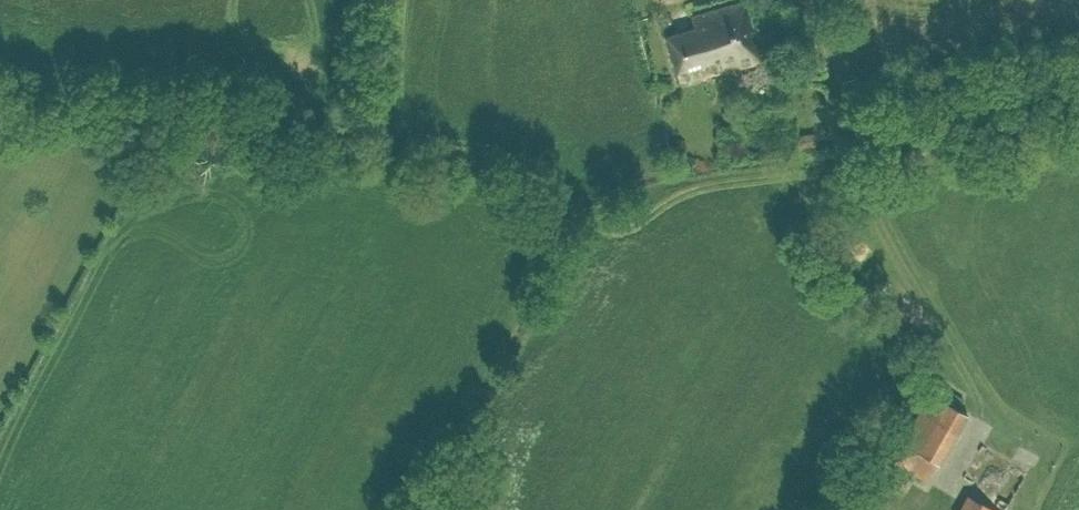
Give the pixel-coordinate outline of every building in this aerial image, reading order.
[(680,81),(761,61),(755,41),(751,43),(746,24),(749,23),(743,1),(690,16),(693,28),(666,37),(680,81)] [(815,150),(813,133),(796,134),(797,151),(815,150)] [(938,463),(966,415),(931,392),(889,460),(926,482),(938,463)] [(965,509),(1003,509),(1005,508),(975,485),(959,506),(965,509)]
